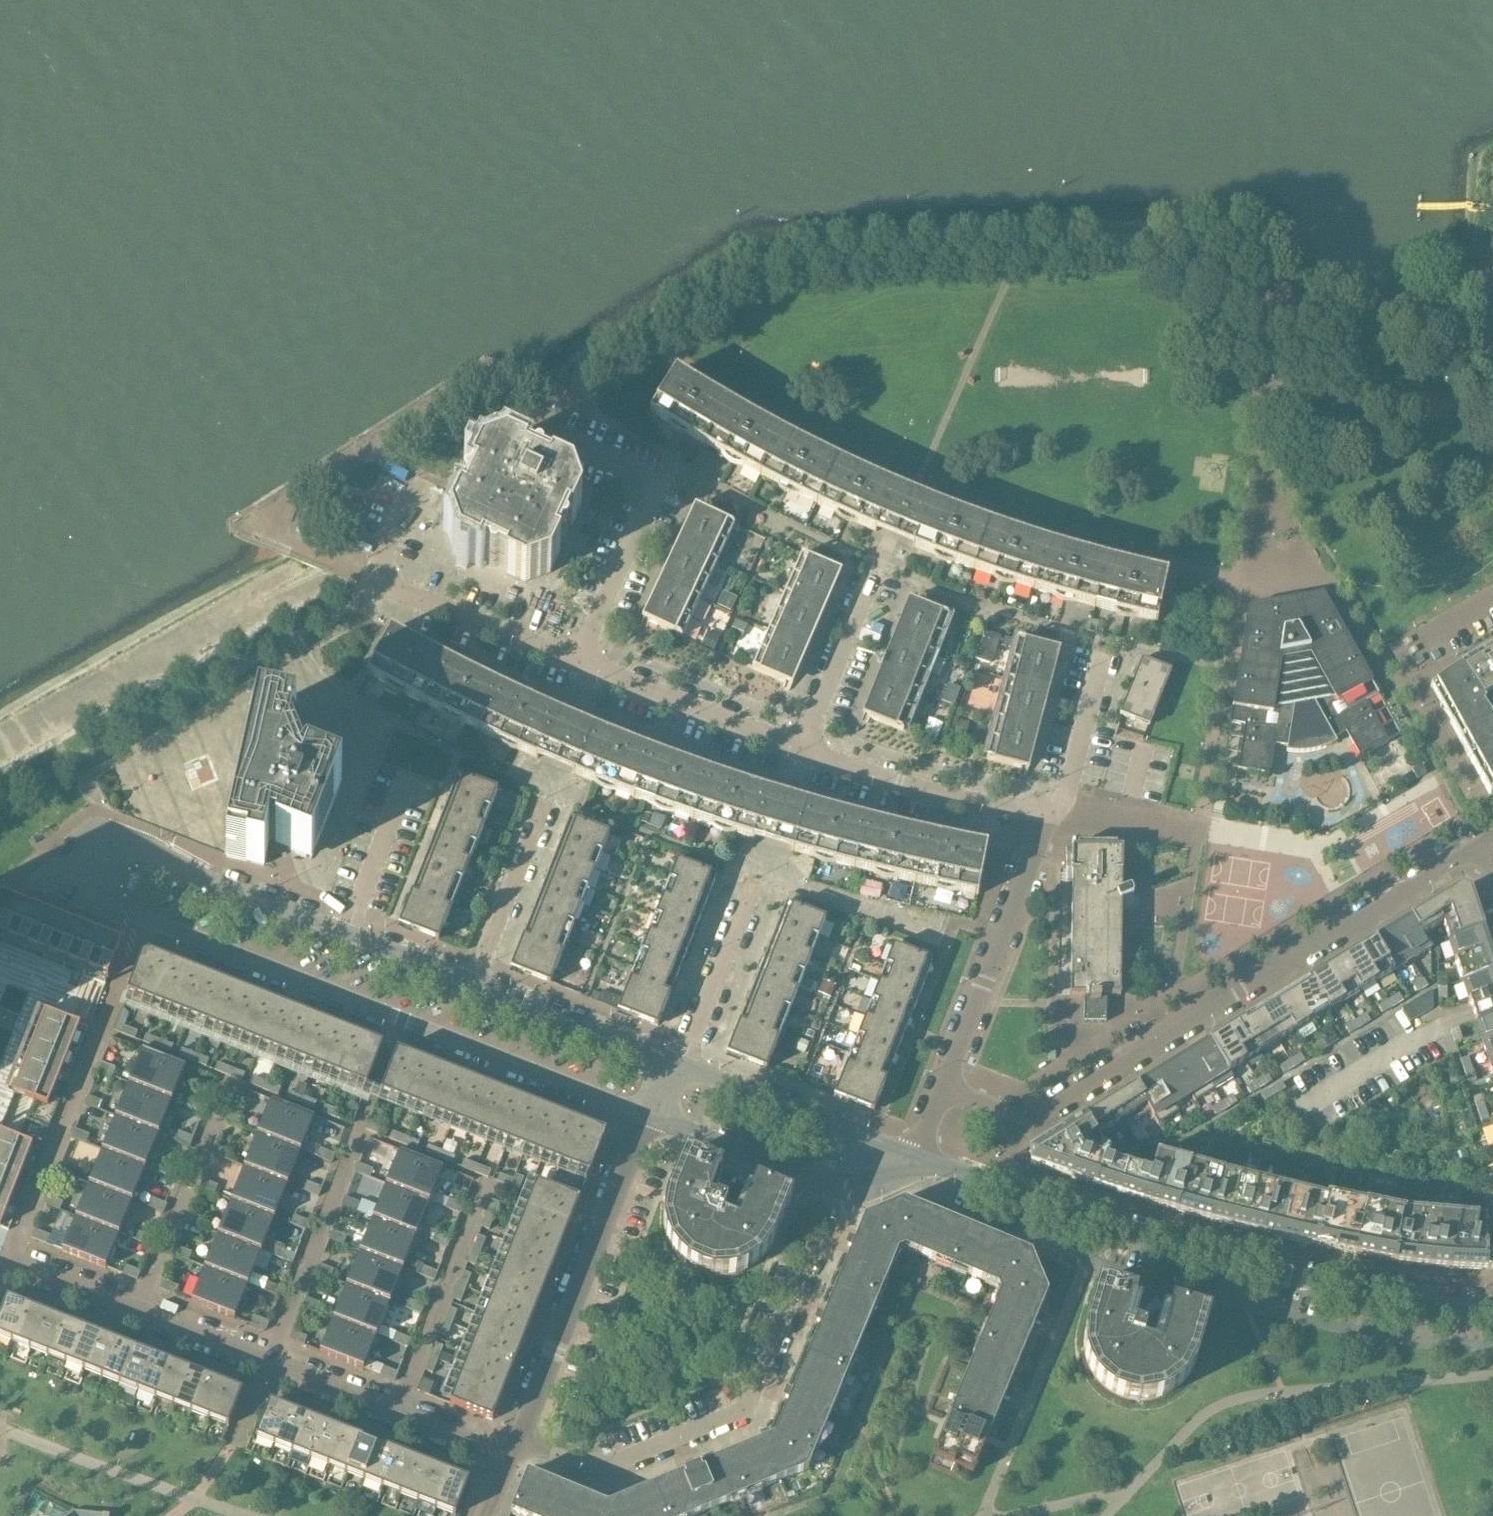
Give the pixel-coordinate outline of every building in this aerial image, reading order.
[(895,487),(858,471),(838,461),(802,444),(764,423),(748,415),(711,393),(677,368),(651,409),(670,425),(686,435),(724,457),(740,466),(780,487),(799,497),(837,515),(854,523),(876,532),(892,539),(912,547),(935,556),(952,563),(995,578),(1012,583),(1055,597),(1073,602),(1116,613),(1134,617),(1157,623),(1167,575),(1128,566),(1086,555),(1069,550),(1027,537),(1010,532),(969,517),(952,511),(930,502),(912,494),(895,487)] [(648,419),(641,429),(651,435),(657,425),(648,419)] [(527,462),(506,453),(481,462),(471,483),(476,485),(465,509),(460,507),(450,527),(459,553),(480,562),(483,557),(507,568),(504,573),(525,583),(550,574),(560,553),(555,551),(566,527),(571,529),(581,508),(572,483),(551,473),(549,478),(524,467),(527,462)] [(686,525),(685,527),(677,544),(677,545),(660,581),(642,620),(682,638),(735,525),(695,507),(686,525)] [(835,570),(801,555),(752,670),(784,684),(792,687),(801,666),(808,649),(817,629),(842,572),(835,570)] [(1315,596),(1295,599),(1284,602),(1271,604),(1250,607),(1248,608),(1230,723),(1244,726),(1238,770),(1270,775),(1273,754),(1274,745),(1287,747),(1286,752),(1298,753),(1309,752),(1326,748),(1336,743),(1334,739),(1346,733),(1350,740),(1360,759),(1388,743),(1367,704),(1380,696),(1323,595),(1315,596)] [(870,697),(862,716),(869,719),(896,730),(903,732),(919,693),(927,673),(939,678),(945,662),(933,657),(933,656),(949,616),(943,614),(915,603),(908,600),(901,619),(892,640),(885,657),(885,659),(878,676),(877,678),(870,695),(870,697)] [(709,629),(703,643),(717,649),(723,635),(709,629)] [(689,766),(672,759),(632,744),(593,728),(574,720),(558,713),(520,696),(482,678),(465,670),(427,650),(411,641),(391,630),(367,674),(404,694),(440,713),(460,723),(516,750),(538,759),(558,768),(573,775),(613,791),(655,806),(672,813),(714,827),(731,833),(754,840),(769,845),(791,851),(815,858),(833,863),(876,874),(893,878),(937,888),(958,892),(978,896),(987,847),(965,843),(947,839),(905,829),(887,825),(846,814),(828,810),(805,803),(786,797),(763,791),(730,780),(709,773),(689,766)] [(976,659),(989,663),(998,636),(985,631),(976,659)] [(1035,750),(1049,692),(1055,672),(1060,651),(1018,639),(986,760),(1022,769),(1029,771),(1035,750)] [(1477,657),(1492,681),(1492,648),(1477,657)] [(1477,657),(1460,667),(1482,700),(1492,694),(1492,681),(1477,657)] [(1119,715),(1135,721),(1149,727),(1171,671),(1141,659),(1119,715)] [(1482,705),(1484,703),(1482,700),(1460,667),(1430,687),(1450,723),(1490,797),(1492,796),(1492,721),(1482,705)] [(947,684),(940,701),(954,706),(961,689),(947,684)] [(226,855),(225,859),(262,867),(268,842),(275,844),(274,848),(310,862),(340,784),(304,770),(301,775),(289,745),(295,722),(257,713),(226,855)] [(930,720),(924,734),(937,739),(942,725),(930,720)] [(1412,770),(1417,780),(1427,775),(1421,765),(1419,767),(1412,770)] [(449,915),(477,845),(498,790),(458,775),(399,925),(439,941),(449,915)] [(1225,804),(1214,802),(1212,813),(1223,814),(1225,804)] [(646,813),(642,823),(650,826),(654,816),(646,813)] [(550,985),(588,889),(610,834),(570,819),(510,969),(550,985)] [(1122,848),(1116,848),(1116,844),(1078,844),(1078,848),(1072,848),(1070,995),(1084,996),(1106,996),(1120,996),(1122,901),(1133,897),(1131,889),(1122,892),(1122,848)] [(658,1025),(695,931),(717,876),(677,861),(618,1011),(657,1027),(658,1025)] [(1475,911),(1469,891),(1461,888),(1437,903),(1447,920),(1475,911)] [(122,942),(89,929),(3,895),(0,898),(0,1228),(0,1227),(33,1144),(48,1106),(80,1024),(100,1003),(108,977),(122,942)] [(1447,920),(1437,903),(1411,919),(1422,937),(1442,925),(1441,922),(1447,920)] [(766,1070),(804,974),(826,919),(786,904),(727,1054),(766,1070)] [(1475,911),(1447,920),(1441,922),(1442,925),(1448,940),(1481,929),(1475,911)] [(1430,949),(1422,937),(1411,919),(1393,930),(1411,961),(1430,949)] [(1488,950),(1481,929),(1448,940),(1455,961),(1488,950)] [(1411,961),(1393,930),(1374,942),(1393,972),(1411,961)] [(1393,972),(1374,942),(1358,952),(1376,982),(1393,972)] [(875,1110),(912,1016),(933,961),(893,946),(834,1097),(874,1112),(875,1110)] [(1488,950),(1455,961),(1462,983),(1492,972),(1492,964),(1488,950)] [(144,951),(128,994),(129,994),(153,1004),(171,1011),(189,1018),(207,1025),(225,1032),(243,1039),(261,1046),(279,1053),(297,1060),(315,1067),(332,1074),(333,1074),(330,1081),(335,1083),(333,1088),(341,1091),(346,1079),(366,1087),(383,1045),(144,951)] [(1376,982),(1358,952),(1341,962),(1360,992),(1376,982)] [(1360,992),(1341,962),(1325,972),(1343,1002),(1360,992)] [(1343,1002),(1325,972),(1309,982),(1327,1012),(1343,1002)] [(1462,983),(1468,1002),(1492,994),(1492,972),(1462,983)] [(1437,975),(1438,987),(1446,987),(1445,975),(1437,975)] [(820,991),(832,996),(837,985),(825,980),(820,991)] [(1416,993),(1427,987),(1423,980),(1412,986),(1416,993)] [(1327,1012),(1309,982),(1292,992),(1311,1022),(1327,1012)] [(1446,999),(1446,987),(1438,987),(1438,1000),(1446,999)] [(1432,1000),(1432,991),(1419,999),(1422,1006),(1432,1000)] [(1311,1022),(1292,992),(1276,1002),(1294,1032),(1311,1022)] [(1468,1002),(1472,1013),(1475,1021),(1492,1015),(1492,994),(1468,1002)] [(1392,1008),(1403,1002),(1398,995),(1388,1001),(1392,1008)] [(1106,996),(1084,996),(1084,1022),(1106,1022),(1106,996)] [(1422,1006),(1419,999),(1409,1005),(1413,1012),(1422,1006)] [(1433,1009),(1432,1000),(1422,1006),(1426,1013),(1433,1009)] [(1381,1014),(1392,1008),(1388,1001),(1377,1007),(1381,1014)] [(1294,1032),(1276,1002),(1259,1012),(1278,1042),(1294,1032)] [(1417,1019),(1413,1012),(1409,1005),(1401,1010),(1409,1024),(1417,1019)] [(1426,1013),(1422,1006),(1413,1012),(1417,1019),(1426,1013)] [(1278,1042),(1259,1012),(1243,1022),(1261,1052),(1278,1042)] [(120,1014),(113,1030),(121,1033),(124,1026),(127,1017),(120,1014)] [(1360,1028),(1370,1022),(1365,1015),(1355,1021),(1360,1028)] [(1475,1021),(1482,1043),(1492,1040),(1492,1015),(1475,1021)] [(1349,1035),(1360,1028),(1355,1021),(1345,1027),(1349,1035)] [(1261,1052),(1243,1022),(1226,1032),(1245,1062),(1261,1052)] [(124,1026),(121,1033),(121,1034),(135,1039),(138,1031),(124,1026)] [(1454,1042),(1462,1040),(1458,1029),(1450,1031),(1454,1042)] [(1245,1062),(1226,1032),(1211,1041),(1230,1072),(1245,1062)] [(146,1035),(143,1042),(157,1048),(160,1040),(146,1035)] [(1327,1048),(1337,1042),(1333,1035),(1322,1041),(1327,1048)] [(173,1046),(160,1040),(157,1048),(170,1053),(173,1046)] [(1482,1043),(1489,1064),(1492,1063),(1492,1040),(1482,1043)] [(1234,1078),(1230,1072),(1211,1041),(1191,1053),(1214,1090),(1234,1078)] [(1327,1048),(1322,1041),(1312,1048),(1316,1055),(1327,1048)] [(142,1049),(128,1083),(150,1092),(164,1057),(142,1049)] [(182,1049),(179,1057),(192,1062),(195,1054),(182,1049)] [(606,1133),(397,1051),(381,1093),(560,1164),(589,1175),(606,1133)] [(1214,1090),(1191,1053),(1172,1065),(1190,1096),(1195,1102),(1214,1090)] [(209,1060),(195,1054),(192,1062),(206,1067),(209,1060)] [(1294,1068),(1304,1062),(1300,1055),(1290,1061),(1294,1068)] [(186,1066),(164,1057),(150,1092),(172,1100),(186,1066)] [(1460,1061),(1464,1072),(1472,1070),(1468,1058),(1460,1061)] [(1294,1068),(1290,1061),(1279,1067),(1283,1075),(1294,1068)] [(116,1068),(101,1062),(97,1071),(112,1077),(116,1068)] [(218,1063),(215,1071),(228,1076),(231,1068),(218,1063)] [(1190,1096),(1172,1065),(1156,1075),(1174,1106),(1190,1096)] [(245,1074),(231,1068),(228,1076),(242,1081),(245,1074)] [(1475,1081),(1472,1070),(1464,1072),(1468,1084),(1475,1081)] [(1174,1106),(1156,1075),(1135,1088),(1146,1106),(1158,1125),(1178,1112),(1174,1106)] [(1261,1088),(1271,1082),(1267,1075),(1256,1081),(1261,1088)] [(254,1077),(251,1085),(264,1090),(267,1083),(254,1077)] [(1261,1088),(1256,1081),(1246,1088),(1250,1095),(1261,1088)] [(128,1083),(115,1117),(137,1125),(150,1092),(128,1083)] [(281,1088),(267,1083),(264,1090),(278,1096),(281,1088)] [(1285,1090),(1281,1083),(1270,1089),(1275,1096),(1285,1090)] [(289,1091),(286,1099),(300,1104),(303,1097),(302,1096),(306,1087),(297,1084),(294,1093),(289,1091)] [(1146,1106),(1135,1088),(1111,1103),(1122,1121),(1146,1106)] [(1275,1096),(1270,1089),(1260,1096),(1264,1103),(1275,1096)] [(172,1100),(150,1092),(137,1125),(159,1134),(172,1100)] [(103,1102),(88,1096),(84,1105),(99,1111),(103,1102)] [(1226,1110),(1236,1103),(1232,1096),(1221,1103),(1226,1110)] [(317,1102),(303,1097),(300,1104),(314,1110),(317,1102)] [(1473,1099),(1477,1111),(1485,1108),(1481,1097),(1473,1099)] [(188,1107),(203,1113),(207,1104),(192,1098),(188,1107)] [(271,1099),(257,1134),(279,1143),(293,1108),(271,1099)] [(1122,1121),(1111,1103),(1084,1119),(1095,1137),(1122,1121)] [(1226,1110),(1221,1103),(1211,1109),(1215,1116),(1226,1110)] [(325,1105),(322,1113),(336,1118),(339,1111),(325,1105)] [(293,1108),(279,1143),(301,1151),(317,1157),(320,1149),(321,1148),(305,1142),(314,1117),(293,1108)] [(1488,1120),(1485,1108),(1477,1111),(1481,1122),(1488,1120)] [(245,1119),(229,1113),(226,1122),(241,1128),(245,1119)] [(1468,1115),(1461,1117),(1466,1131),(1473,1129),(1468,1115)] [(115,1117),(102,1150),(124,1159),(137,1125),(115,1117)] [(1084,1119),(1068,1129),(1082,1152),(1095,1156),(1103,1152),(1095,1137),(1084,1119)] [(383,1128),(369,1122),(366,1130),(380,1136),(383,1128)] [(159,1134),(137,1125),(124,1159),(146,1167),(159,1134)] [(90,1135),(74,1129),(71,1138),(86,1144),(90,1135)] [(1068,1129),(1030,1152),(1031,1165),(1095,1187),(1105,1159),(1095,1156),(1082,1152),(1068,1129)] [(175,1141),(190,1146),(193,1138),(178,1132),(175,1141)] [(392,1132),(389,1139),(403,1145),(406,1137),(392,1132)] [(257,1134),(244,1167),(266,1176),(279,1143),(257,1134)] [(1096,1138),(1102,1148),(1109,1144),(1103,1134),(1096,1138)] [(419,1142),(406,1137),(403,1145),(416,1150),(419,1142)] [(301,1151),(279,1143),(266,1176),(288,1185),(301,1151)] [(231,1152),(216,1146),(213,1155),(228,1161),(231,1152)] [(428,1146),(425,1153),(438,1159),(442,1151),(428,1146)] [(317,1157),(332,1163),(336,1155),(320,1149),(317,1157)] [(102,1150),(89,1184),(111,1192),(124,1159),(102,1150)] [(399,1150),(386,1184),(408,1193),(421,1159),(399,1150)] [(455,1156),(442,1151),(438,1159),(452,1164),(455,1156)] [(715,1194),(713,1191),(722,1169),(686,1154),(667,1198),(666,1202),(665,1203),(664,1207),(664,1211),(663,1215),(663,1219),(663,1221),(664,1225),(664,1229),(665,1233),(666,1237),(668,1241),(669,1245),(671,1248),(672,1250),(675,1253),(676,1255),(679,1258),(680,1259),(684,1263),(689,1267),(694,1270),(698,1272),(702,1273),(708,1275),(710,1276),(714,1276),(720,1277),(726,1276),(732,1276),(736,1275),(741,1273),(745,1271),(749,1270),(752,1268),(757,1264),(760,1262),(763,1259),(766,1256),(769,1251),(771,1247),(774,1242),(792,1198),(756,1183),(744,1210),(737,1207),(740,1200),(735,1194),(743,1188),(737,1180),(728,1187),(729,1188),(720,1195),(715,1194)] [(1150,1174),(1142,1202),(1159,1206),(1173,1159),(1156,1155),(1150,1174)] [(146,1167),(124,1159),(111,1192),(133,1201),(146,1167)] [(421,1159),(408,1193),(430,1202),(445,1208),(449,1199),(433,1193),(443,1168),(443,1167),(421,1159)] [(1105,1159),(1095,1187),(1119,1194),(1127,1167),(1105,1159)] [(1173,1159),(1159,1206),(1177,1211),(1190,1164),(1173,1159)] [(464,1160),(461,1168),(475,1173),(478,1165),(464,1160)] [(76,1169),(61,1163),(58,1171),(73,1177),(76,1169)] [(373,1170),(358,1164),(355,1172),(370,1178),(373,1170)] [(492,1421),(589,1175),(560,1164),(550,1188),(537,1183),(450,1404),(492,1421)] [(1190,1164),(1177,1211),(1194,1216),(1207,1168),(1190,1164)] [(162,1174),(177,1180),(180,1171),(165,1165),(162,1174)] [(491,1171),(478,1165),(475,1173),(488,1178),(491,1171)] [(244,1167),(231,1201),(253,1209),(266,1176),(244,1167)] [(1127,1167),(1119,1194),(1142,1202),(1150,1174),(1127,1167)] [(1207,1168),(1194,1216),(1211,1221),(1224,1173),(1207,1168)] [(1224,1173),(1211,1221),(1228,1226),(1246,1230),(1263,1234),(1275,1187),(1241,1177),(1224,1173)] [(500,1174),(497,1182),(519,1190),(524,1178),(515,1174),(513,1179),(500,1174)] [(288,1185),(266,1176),(253,1209),(275,1218),(288,1185)] [(218,1186),(203,1180),(200,1189),(215,1195),(218,1186)] [(304,1191),(319,1197),(322,1188),(307,1182),(304,1191)] [(89,1184),(76,1217),(97,1226),(111,1192),(89,1184)] [(360,1203),(357,1212),(373,1218),(395,1227),(408,1193),(386,1184),(377,1206),(361,1200),(360,1203)] [(1275,1187),(1263,1234),(1281,1238),(1298,1243),(1316,1247),(1326,1200),(1309,1196),(1292,1191),(1275,1187)] [(1483,1191),(1483,1213),(1483,1217),(1485,1218),(1485,1220),(1492,1218),(1492,1187),(1483,1191)] [(133,1201),(111,1192),(97,1226),(119,1234),(133,1201)] [(430,1202),(408,1193),(395,1227),(417,1235),(430,1202)] [(63,1202),(48,1196),(44,1205),(60,1211),(63,1202)] [(360,1203),(345,1197),(342,1206),(357,1212),(360,1203)] [(1326,1200),(1316,1247),(1336,1251),(1355,1255),(1366,1206),(1346,1202),(1327,1198),(1326,1200)] [(149,1207),(164,1213),(167,1204),(152,1199),(149,1207)] [(445,1208),(461,1214),(464,1205),(449,1199),(445,1208)] [(500,1203),(492,1200),(487,1214),(494,1217),(500,1203)] [(231,1201),(218,1234),(239,1243),(253,1209),(231,1201)] [(925,1210),(905,1201),(885,1210),(901,1250),(905,1249),(951,1268),(968,1228),(935,1214),(937,1210),(927,1206),(925,1210)] [(1366,1206),(1355,1255),(1375,1259),(1395,1263),(1404,1214),(1385,1210),(1366,1206)] [(275,1218),(253,1209),(239,1243),(261,1252),(275,1218)] [(852,1248),(839,1281),(879,1298),(898,1252),(901,1250),(885,1210),(865,1218),(856,1239),(852,1237),(848,1246),(852,1248)] [(1404,1214),(1395,1263),(1413,1265),(1423,1213),(1405,1212),(1404,1214)] [(205,1219),(190,1213),(186,1222),(202,1228),(205,1219)] [(1423,1213),(1413,1265),(1431,1267),(1449,1268),(1467,1270),(1487,1270),(1485,1220),(1485,1218),(1483,1217),(1477,1217),(1459,1216),(1441,1214),(1423,1213)] [(494,1217),(487,1214),(481,1227),(489,1230),(494,1217)] [(291,1224),(306,1231),(309,1222),(294,1216),(291,1224)] [(76,1217),(62,1251),(62,1252),(84,1260),(97,1226),(76,1217)] [(373,1218),(359,1252),(381,1260),(395,1227),(373,1218)] [(119,1234),(97,1226),(84,1260),(106,1269),(119,1234)] [(395,1227),(381,1260),(403,1269),(419,1275),(423,1266),(423,1265),(407,1258),(417,1235),(395,1227)] [(1001,1241),(968,1228),(951,1268),(997,1287),(999,1290),(1039,1273),(1031,1254),(1010,1245),(1012,1241),(1003,1237),(1001,1241)] [(50,1236),(35,1230),(31,1238),(46,1244),(50,1236)] [(347,1237),(332,1231),(328,1239),(344,1246),(347,1237)] [(135,1241),(150,1247),(154,1238),(139,1232),(135,1241)] [(432,1242),(447,1248),(451,1239),(436,1233),(432,1242)] [(218,1234),(204,1268),(226,1276),(239,1243),(218,1234)] [(486,1239),(478,1236),(473,1249),(480,1252),(486,1239)] [(261,1252),(239,1243),(226,1276),(248,1285),(261,1252)] [(192,1253),(177,1247),(173,1256),(189,1262),(192,1253)] [(277,1258),(292,1264),(296,1255),(281,1249),(277,1258)] [(480,1252),(473,1249),(467,1263),(475,1266),(480,1252)] [(359,1252),(346,1285),(368,1294),(381,1260),(359,1252)] [(403,1269),(381,1260),(368,1294),(390,1302),(403,1269)] [(334,1270),(319,1264),(315,1273),(330,1279),(334,1270)] [(126,1266),(122,1274),(137,1280),(141,1271),(126,1266)] [(419,1275),(434,1281),(438,1272),(423,1266),(419,1275)] [(204,1268),(191,1302),(213,1311),(226,1276),(204,1268)] [(472,1275),(464,1272),(458,1285),(466,1288),(472,1275)] [(1039,1273),(999,1290),(1000,1294),(981,1340),(1021,1357),(1035,1324),(1039,1326),(1043,1316),(1039,1314),(1047,1294),(1039,1273)] [(248,1285),(226,1276),(213,1311),(235,1319),(248,1285)] [(179,1286),(163,1280),(160,1289),(175,1295),(179,1286)] [(821,1324),(807,1357),(848,1373),(879,1298),(839,1281),(825,1314),(820,1312),(816,1322),(821,1324)] [(264,1292),(279,1297),(283,1289),(268,1283),(264,1292)] [(1172,1304),(1167,1321),(1159,1318),(1155,1314),(1159,1311),(1151,1303),(1144,1310),(1146,1312),(1139,1320),(1130,1318),(1137,1294),(1098,1283),(1086,1327),(1084,1333),(1083,1340),(1083,1347),(1084,1354),(1086,1360),(1088,1367),(1091,1373),(1095,1378),(1099,1384),(1104,1388),(1110,1392),(1116,1396),(1122,1398),(1129,1400),(1135,1401),(1142,1402),(1149,1401),(1156,1400),(1162,1398),(1168,1395),(1174,1391),(1179,1387),(1184,1382),(1189,1377),(1192,1371),(1195,1365),(1197,1359),(1210,1315),(1172,1304)] [(346,1285),(333,1318),(355,1327),(368,1294),(346,1285)] [(466,1288),(458,1285),(453,1299),(461,1302),(466,1288)] [(390,1302),(368,1294),(355,1327),(377,1336),(390,1302)] [(321,1304),(305,1298),(302,1306),(317,1312),(321,1304)] [(0,1318),(0,1337),(13,1342),(18,1329),(27,1306),(7,1299),(0,1318)] [(406,1309),(421,1315),(425,1306),(409,1300),(406,1309)] [(44,1314),(27,1306),(18,1329),(13,1342),(31,1349),(44,1314)] [(457,1311),(450,1308),(444,1321),(452,1324),(457,1311)] [(62,1321),(44,1314),(31,1349),(49,1356),(62,1321)] [(254,1316),(251,1325),(266,1331),(270,1322),(254,1316)] [(333,1318),(320,1352),(320,1353),(342,1362),(355,1327),(333,1318)] [(80,1328),(62,1321),(49,1356),(66,1363),(80,1328)] [(452,1324),(444,1321),(439,1335),(447,1338),(452,1324)] [(355,1327),(342,1362),(364,1370),(380,1376),(383,1367),(367,1361),(377,1336),(355,1327)] [(99,1335),(80,1328),(66,1363),(85,1370),(99,1335)] [(307,1337),(292,1331),(289,1340),(304,1346),(307,1337)] [(393,1342),(408,1348),(411,1339),(396,1333),(393,1342)] [(116,1342),(99,1335),(85,1370),(103,1377),(116,1342)] [(981,1340),(967,1373),(949,1417),(990,1433),(1004,1399),(1008,1401),(1012,1392),(1008,1390),(1021,1357),(981,1340)] [(134,1349),(116,1342),(103,1377),(120,1384),(134,1349)] [(441,1352),(443,1347),(436,1343),(430,1357),(438,1360),(450,1365),(453,1357),(441,1352)] [(152,1356),(134,1349),(120,1384),(138,1391),(152,1356)] [(170,1363),(152,1356),(138,1391),(156,1398),(170,1363)] [(433,1374),(438,1360),(430,1357),(425,1371),(433,1374)] [(789,1400),(775,1433),(816,1450),(848,1373),(807,1357),(793,1390),(789,1389),(785,1398),(789,1400)] [(188,1370),(170,1363),(156,1398),(174,1405),(188,1370)] [(383,1367),(380,1376),(395,1382),(398,1373),(383,1367)] [(206,1377),(188,1370),(174,1405),(192,1412),(206,1377)] [(224,1384),(206,1377),(192,1412),(210,1419),(224,1384)] [(434,1383),(422,1378),(417,1391),(429,1396),(434,1383)] [(242,1391),(224,1384),(210,1419),(228,1427),(242,1391)] [(289,1410),(270,1402),(256,1437),(275,1445),(289,1410)] [(307,1417),(289,1410),(275,1445),(293,1452),(307,1417)] [(293,1452),(290,1461),(307,1468),(311,1459),(325,1424),(307,1417),(293,1452)] [(939,1441),(932,1457),(972,1474),(986,1443),(988,1436),(990,1433),(949,1417),(948,1419),(939,1441)] [(343,1431),(325,1424),(311,1459),(329,1466),(343,1431)] [(360,1438),(343,1431),(329,1466),(347,1473),(360,1438)] [(762,1441),(729,1455),(746,1495),(808,1469),(816,1450),(775,1433),(774,1436),(771,1437),(770,1433),(760,1437),(762,1441)] [(379,1445),(360,1438),(347,1473),(365,1480),(379,1445)] [(397,1452),(379,1445),(365,1480),(383,1487),(397,1452)] [(415,1459),(397,1452),(383,1487),(401,1494),(415,1459)] [(653,1486),(666,1515),(696,1515),(746,1495),(729,1455),(696,1468),(694,1464),(685,1468),(687,1472),(653,1486)] [(432,1466),(415,1459),(401,1494),(419,1501),(432,1466)] [(450,1473),(432,1466),(419,1501),(436,1508),(450,1473)] [(528,1472),(511,1513),(519,1515),(599,1515),(604,1504),(571,1490),(573,1486),(564,1482),(562,1486),(528,1472)] [(469,1481),(450,1473),(436,1508),(455,1515),(469,1481)] [(802,1482),(793,1485),(796,1492),(805,1488),(802,1482)] [(604,1504),(599,1515),(666,1515),(653,1486),(620,1500),(618,1496),(609,1499),(611,1504),(607,1505),(604,1504)]
